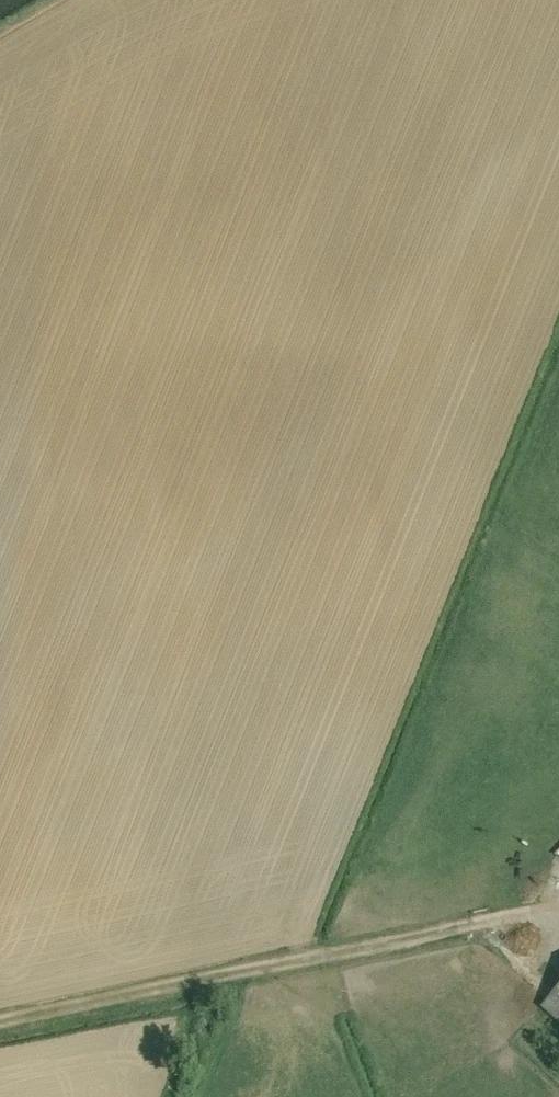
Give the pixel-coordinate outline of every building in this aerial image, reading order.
[(541,1007),(558,1024),(558,987),(541,1007)]
